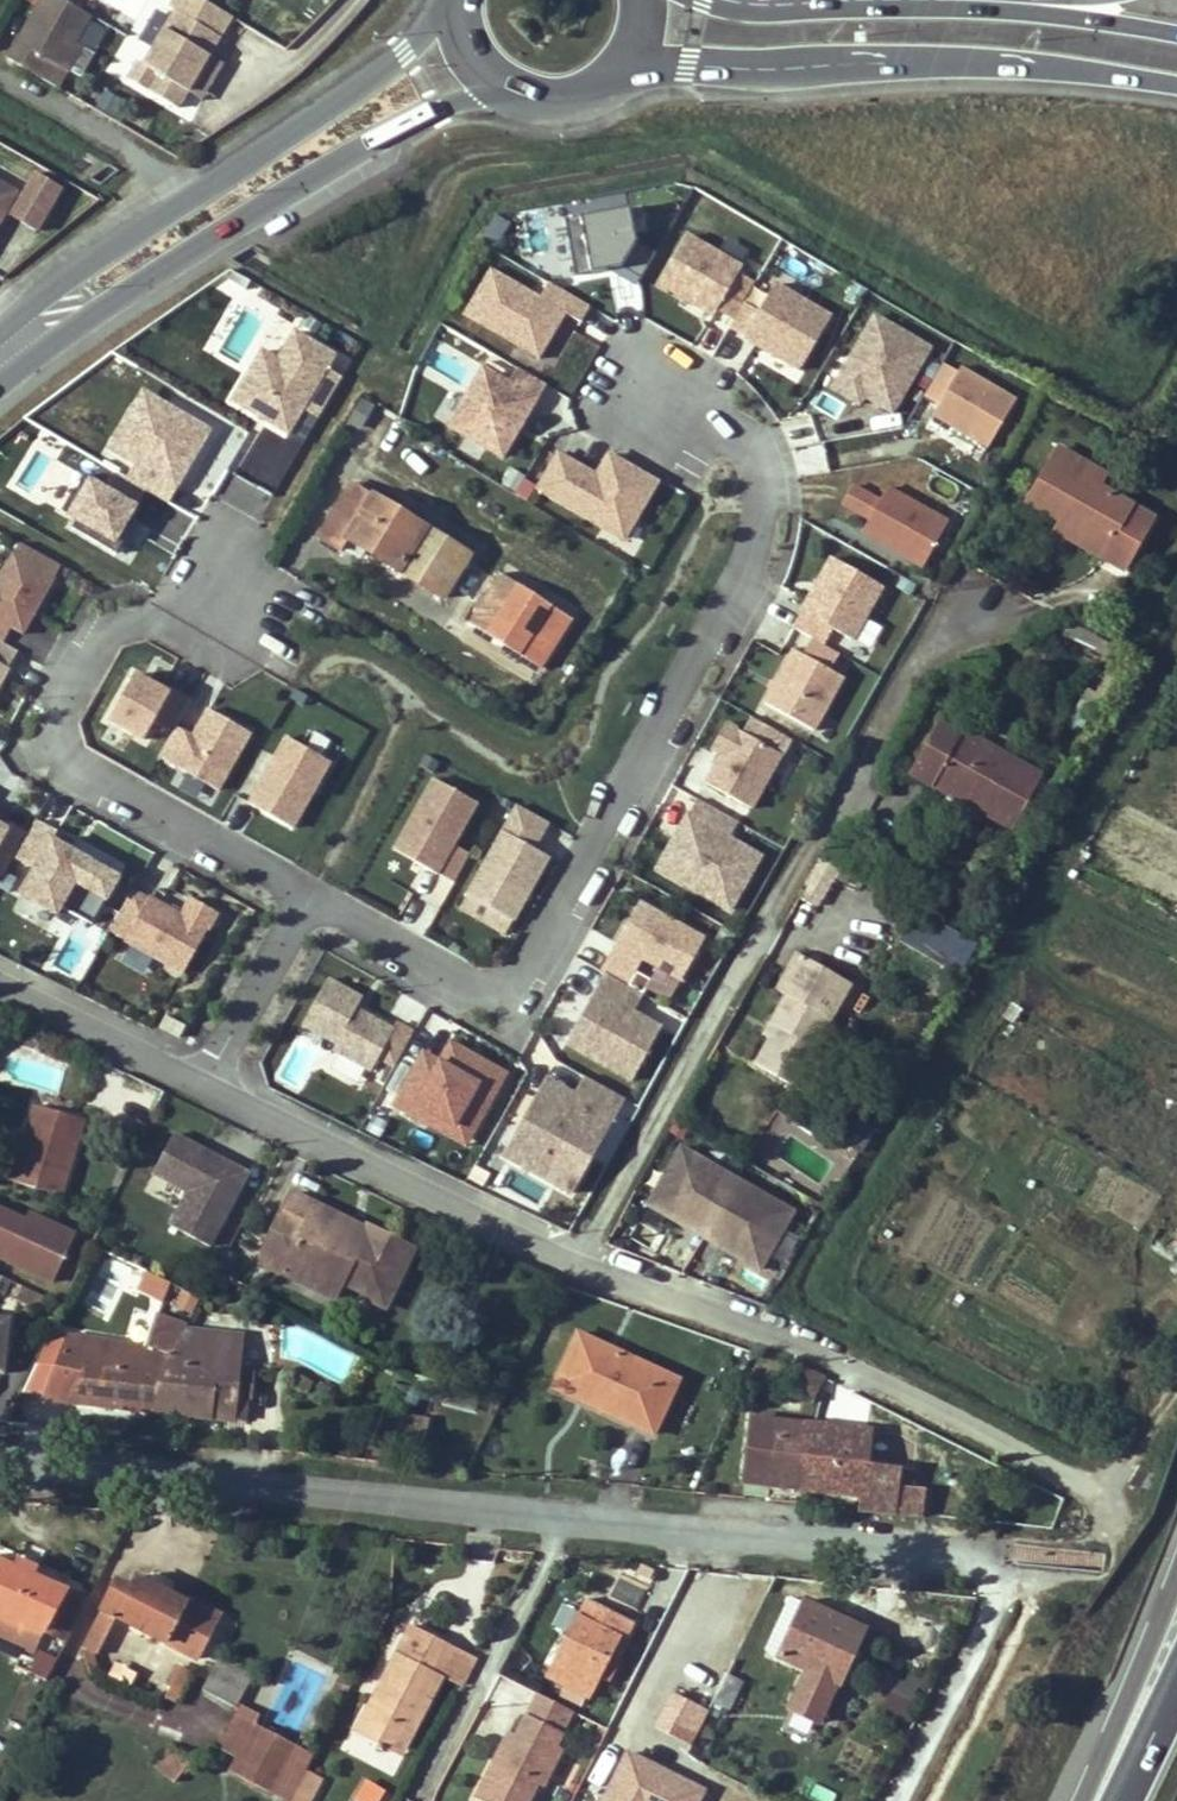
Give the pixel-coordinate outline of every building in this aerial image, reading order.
[(37,75),(46,58),(62,66),(76,41),(91,14),(66,0),(43,0),(9,59),(37,75)] [(145,69),(159,78),(149,95),(183,113),(205,72),(198,69),(205,58),(211,61),(223,39),(176,13),(145,69)] [(87,46),(76,41),(62,66),(72,71),(87,46)] [(205,72),(211,61),(205,58),(198,69),(205,72)] [(0,183),(0,226),(7,230),(26,197),(0,183)] [(622,265),(636,240),(630,206),(566,218),(576,273),(622,265)] [(756,281),(741,272),(745,265),(690,232),(658,285),(713,318),(717,311),(733,320),(745,299),(756,281)] [(656,251),(636,240),(622,265),(642,277),(656,251)] [(541,296),(491,267),(463,316),(541,359),(567,313),(582,321),(591,304),(550,281),(541,296)] [(728,328),(744,337),(801,371),(834,314),(778,281),(761,309),(745,299),(728,328)] [(875,311),(830,388),(860,405),(864,399),(895,416),(936,346),(875,311)] [(338,353),(294,329),(278,356),(261,346),(230,401),(289,434),(303,410),(319,419),(344,376),(329,367),(338,353)] [(924,396),(939,405),(932,416),(988,448),(1018,397),(963,365),(959,371),(944,362),(924,396)] [(510,379),(482,364),(446,427),(503,459),(547,383),(518,366),(510,379)] [(172,500),(214,429),(145,388),(103,459),(172,500)] [(558,450),(535,490),(626,542),(661,481),(608,450),(596,471),(558,450)] [(1086,482),(1092,471),(1058,451),(1028,502),(1061,522),(1104,547),(1099,557),(1122,570),(1151,519),(1099,489),(1086,482)] [(231,471),(216,493),(260,521),(274,498),(231,471)] [(1099,489),(1104,478),(1092,471),(1086,482),(1099,489)] [(90,476),(67,514),(76,520),(72,527),(116,553),(135,520),(131,517),(147,491),(115,472),(107,486),(90,476)] [(842,505),(869,521),(861,535),(923,569),(951,519),(890,485),(882,497),(855,482),(842,505)] [(353,483),(320,537),(341,551),(348,540),(442,598),(469,553),(353,483)] [(118,552),(131,560),(151,527),(137,520),(118,552)] [(1061,522),(1055,532),(1099,557),(1104,547),(1061,522)] [(3,642),(11,628),(24,635),(62,565),(19,541),(0,575),(0,641),(3,642)] [(826,644),(834,628),(855,640),(885,586),(831,555),(801,610),(804,611),(795,627),(812,637),(826,644)] [(469,623),(518,654),(533,630),(554,643),(569,617),(500,574),(496,580),(492,577),(496,571),(490,567),(486,573),(470,564),(465,574),(485,586),(485,597),(469,623)] [(1069,621),(1062,635),(1098,653),(1105,639),(1069,621)] [(812,637),(803,653),(793,648),(764,701),(817,730),(847,678),(831,669),(840,652),(826,644),(812,637)] [(10,667),(8,666),(17,650),(3,642),(0,641),(0,686),(10,667)] [(192,734),(176,726),(158,757),(220,792),(253,733),(208,707),(192,734)] [(719,756),(705,781),(753,809),(785,755),(728,722),(711,751),(719,756)] [(959,737),(937,725),(909,774),(932,787),(936,779),(978,801),(974,808),(1012,829),(1041,777),(961,733),(959,737)] [(313,730),(304,745),(333,761),(318,788),(322,791),(345,748),(313,730)] [(285,735),(248,802),(295,829),(318,788),(333,761),(304,745),(285,735)] [(480,803),(433,777),(393,849),(440,875),(480,803)] [(973,810),(974,808),(978,801),(936,779),(932,787),(973,810)] [(696,798),(654,870),(731,915),(766,855),(730,835),(738,822),(696,798)] [(515,803),(500,829),(465,893),(468,895),(514,920),(517,921),(552,857),(537,849),(551,823),(515,803)] [(28,833),(14,858),(32,868),(18,894),(57,916),(63,906),(93,923),(121,873),(55,837),(58,830),(36,818),(28,833)] [(3,878),(14,858),(28,833),(8,822),(7,825),(0,822),(0,877),(3,878)] [(837,866),(815,907),(829,914),(850,874),(837,866)] [(429,871),(420,891),(444,901),(453,881),(429,871)] [(135,887),(109,933),(184,974),(218,912),(189,896),(180,912),(135,887)] [(514,920),(468,895),(460,910),(506,934),(514,920)] [(641,900),(602,970),(606,972),(628,985),(642,959),(682,981),(707,937),(641,900)] [(49,935),(76,948),(89,921),(62,909),(49,935)] [(912,915),(903,944),(959,962),(969,934),(912,915)] [(628,985),(606,972),(565,1045),(632,1082),(664,1026),(636,1010),(645,994),(628,985)] [(398,1021),(394,1027),(356,1007),(363,995),(329,977),(303,1026),(336,1044),(331,1053),(369,1074),(377,1059),(394,1068),(415,1030),(398,1021)] [(752,1067),(731,1106),(786,1137),(801,1107),(797,1104),(824,1056),(819,1053),(834,1026),(789,1000),(773,1031),(779,1034),(772,1046),(759,1070),(752,1067)] [(779,1034),(773,1031),(765,1042),(772,1046),(779,1034)] [(509,1073),(450,1039),(439,1058),(423,1049),(391,1106),(467,1149),(509,1073)] [(547,1076),(501,1159),(571,1197),(626,1099),(585,1076),(576,1092),(547,1076)] [(19,1163),(11,1161),(6,1179),(61,1195),(84,1121),(36,1106),(19,1163)] [(731,1106),(726,1116),(780,1147),(786,1137),(731,1106)] [(210,1153),(174,1133),(154,1172),(189,1191),(171,1225),(209,1245),(248,1173),(225,1160),(221,1168),(207,1160),(210,1153)] [(762,1273),(798,1211),(681,1144),(645,1206),(762,1273)] [(225,1160),(210,1153),(207,1160),(221,1168),(225,1160)] [(351,1232),(328,1221),(332,1214),(291,1194),(274,1227),(299,1239),(289,1258),(311,1269),(304,1283),(334,1298),(342,1282),(366,1294),(364,1298),(384,1307),(412,1248),(367,1227),(365,1230),(356,1249),(346,1244),(351,1232)] [(77,1236),(0,1201),(0,1262),(54,1287),(77,1236)] [(346,1244),(356,1249),(365,1230),(332,1214),(328,1221),(351,1232),(346,1244)] [(274,1227),(265,1245),(265,1264),(304,1283),(311,1269),(289,1258),(299,1239),(274,1227)] [(1175,1232),(1166,1247),(1176,1253),(1176,1233),(1175,1232)] [(138,1291),(164,1301),(173,1280),(146,1270),(138,1291)] [(226,1288),(231,1278),(216,1270),(211,1281),(226,1288)] [(159,1317),(146,1356),(140,1355),(139,1362),(120,1359),(120,1352),(121,1345),(69,1338),(56,1371),(79,1376),(68,1402),(151,1411),(153,1392),(179,1342),(184,1331),(187,1326),(159,1317)] [(179,1342),(186,1345),(192,1332),(184,1331),(179,1342)] [(231,1420),(236,1374),(230,1373),(234,1337),(192,1332),(186,1345),(179,1342),(153,1392),(151,1411),(231,1420)] [(575,1335),(556,1376),(597,1395),(591,1409),(652,1437),(676,1383),(575,1335)] [(230,1373),(236,1374),(240,1337),(234,1337),(230,1373)] [(140,1355),(120,1352),(120,1359),(139,1362),(140,1355)] [(800,1367),(799,1368),(788,1391),(812,1402),(824,1378),(800,1367)] [(285,1375),(283,1385),(287,1386),(305,1395),(311,1386),(292,1376),(285,1375)] [(549,1390),(591,1409),(597,1395),(556,1376),(549,1390)] [(444,1384),(440,1401),(475,1409),(479,1392),(444,1384)] [(390,1443),(427,1445),(429,1417),(391,1414),(390,1443)] [(805,1490),(812,1425),(750,1418),(743,1482),(805,1490)] [(868,1464),(871,1432),(812,1425),(805,1490),(859,1496),(857,1510),(928,1517),(931,1492),(924,1491),(926,1475),(868,1464)] [(115,1521),(102,1520),(101,1532),(114,1533),(115,1521)] [(86,1601),(0,1562),(0,1612),(44,1632),(65,1641),(86,1601)] [(147,1582),(171,1595),(176,1587),(151,1574),(147,1582)] [(116,1581),(82,1646),(96,1655),(116,1617),(196,1660),(220,1615),(187,1598),(185,1602),(171,1595),(147,1582),(136,1576),(130,1588),(116,1581)] [(802,1603),(791,1598),(766,1650),(806,1669),(788,1707),(818,1721),(835,1684),(838,1685),(864,1629),(804,1601),(802,1603)] [(547,1676),(588,1698),(598,1680),(608,1659),(614,1662),(633,1624),(587,1599),(547,1676)] [(0,1612),(0,1638),(34,1653),(44,1632),(0,1612)] [(355,1733),(390,1751),(403,1727),(411,1731),(441,1675),(432,1671),(447,1643),(412,1625),(378,1689),(384,1692),(380,1701),(371,1703),(355,1733)] [(479,1660),(447,1643),(432,1671),(441,1675),(465,1687),(479,1660)] [(82,1646),(91,1675),(99,1671),(96,1655),(82,1646)] [(202,1690),(235,1707),(253,1674),(220,1657),(202,1690)] [(608,1659),(598,1680),(608,1685),(619,1664),(614,1662),(608,1659)] [(170,1688),(181,1667),(175,1664),(164,1684),(170,1688)] [(170,1688),(165,1697),(167,1698),(177,1703),(193,1673),(181,1667),(170,1688)] [(712,1705),(728,1713),(742,1683),(727,1676),(712,1705)] [(380,1701),(384,1692),(378,1689),(371,1703),(380,1701)] [(670,1693),(655,1734),(694,1748),(709,1707),(670,1693)] [(541,1696),(520,1738),(512,1755),(504,1751),(479,1800),(480,1800),(540,1800),(546,1790),(551,1792),(571,1753),(564,1750),(580,1716),(541,1696)] [(259,1715),(243,1706),(238,1716),(253,1724),(259,1715)] [(253,1724),(238,1716),(220,1748),(243,1760),(261,1728),(253,1724)] [(398,1755),(411,1731),(403,1727),(390,1751),(398,1755)] [(243,1760),(236,1775),(260,1788),(267,1791),(292,1744),(261,1728),(243,1760)] [(520,1738),(513,1734),(504,1751),(512,1755),(520,1738)] [(292,1744),(267,1791),(287,1800),(289,1800),(302,1776),(313,1755),(292,1744)] [(172,1749),(156,1768),(175,1783),(192,1762),(174,1747),(172,1749)] [(607,1800),(704,1800),(710,1789),(633,1752),(607,1800)] [(319,1784),(302,1776),(289,1800),(310,1800),(319,1784)] [(384,1792),(363,1780),(352,1800),(379,1800),(384,1792)]
